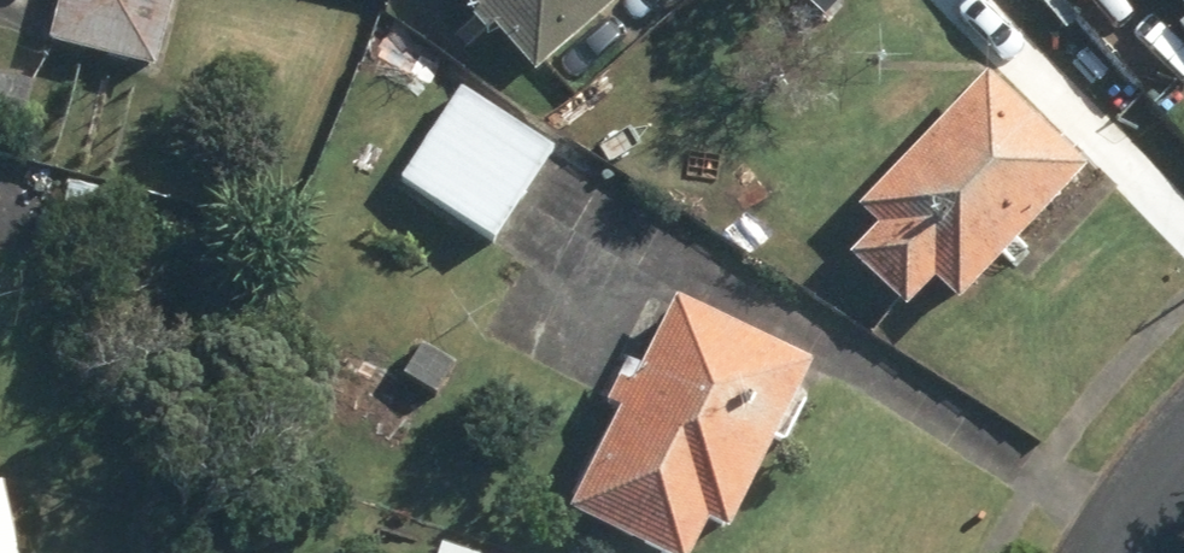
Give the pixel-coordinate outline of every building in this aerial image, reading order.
[(47,40),(159,71),(178,0),(58,0),(47,40)] [(535,81),(623,0),(460,0),(535,81)] [(1099,0),(1075,0),(1086,12),(1099,0)] [(1183,23),(1183,0),(1163,0),(1183,23)] [(1086,173),(985,74),(855,207),(873,225),(843,256),(902,314),(928,287),(951,310),(1086,173)] [(548,153),(456,90),(398,176),(490,238),(548,153)] [(675,302),(566,520),(632,552),(694,552),(704,533),(720,542),(807,369),(675,302)] [(0,511),(0,552),(9,552),(0,511)] [(440,543),(437,552),(472,552),(440,543)]
